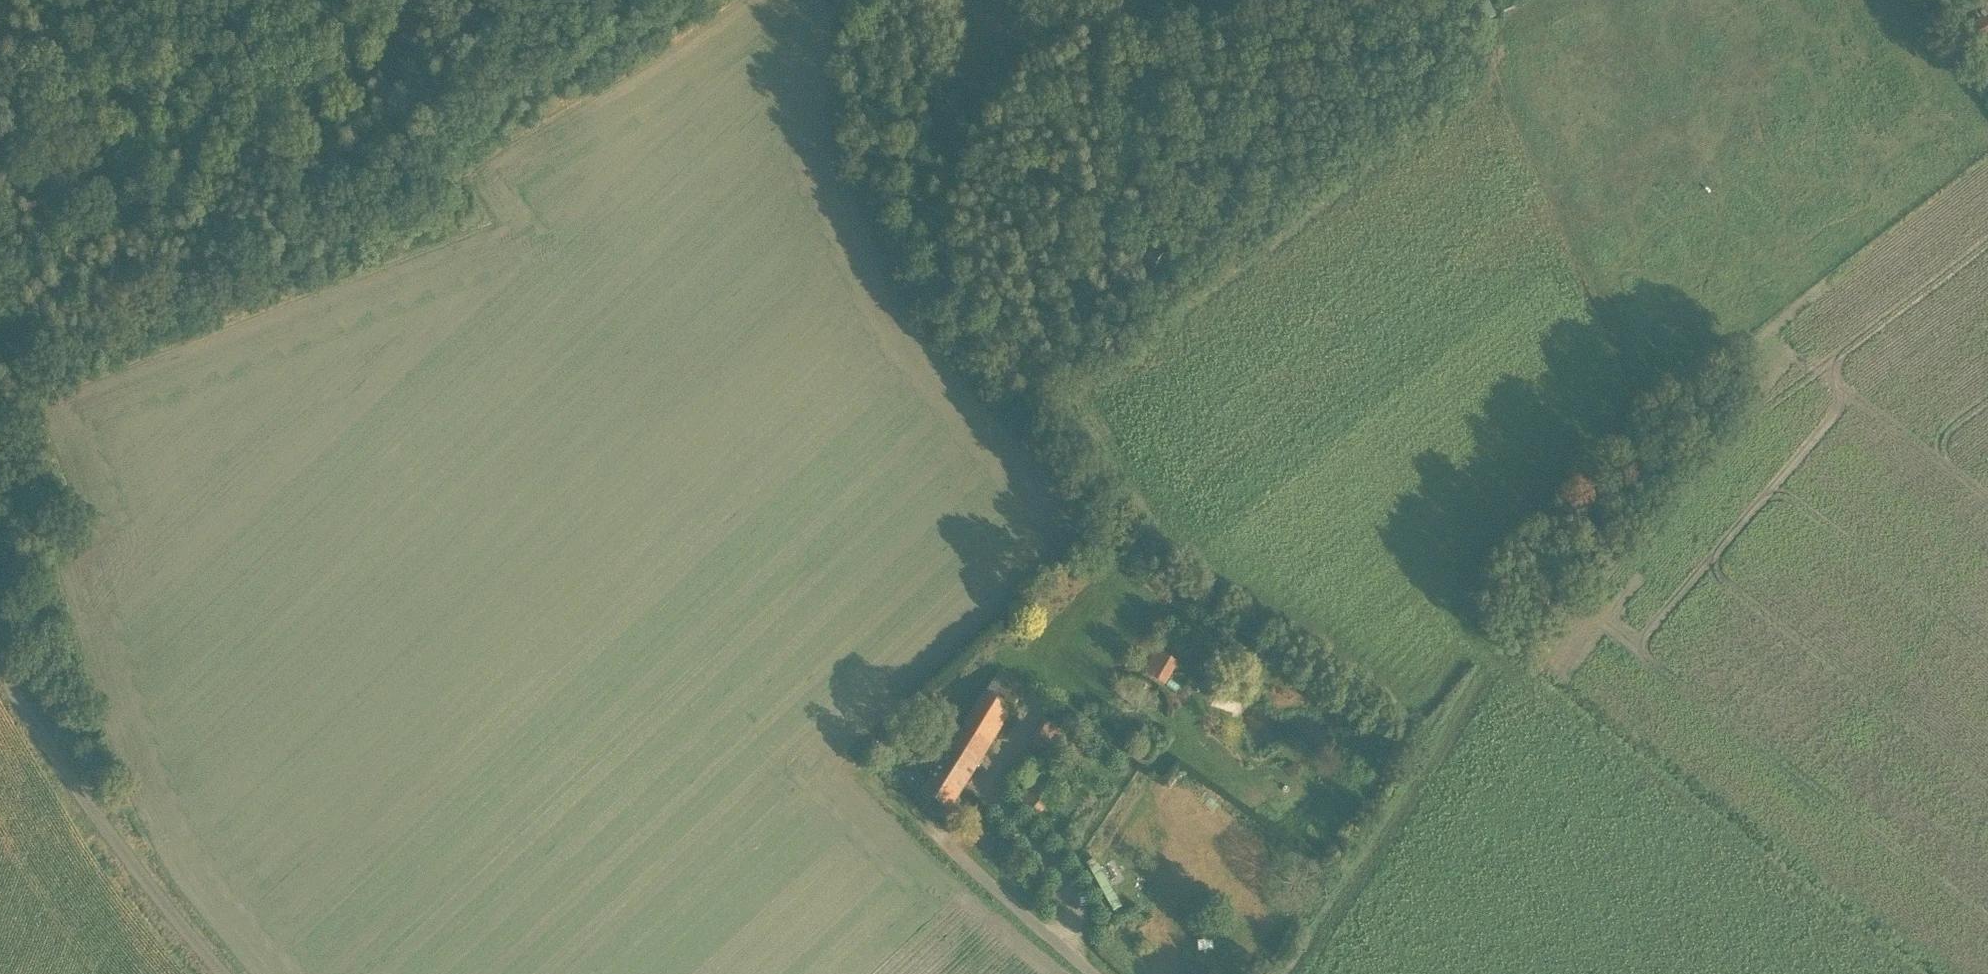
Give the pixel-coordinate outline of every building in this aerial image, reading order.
[(1176,664),(1155,652),(1142,674),(1163,686),(1176,664)] [(949,813),(960,796),(1026,690),(999,673),(985,696),(983,695),(957,737),(946,730),(925,762),(938,770),(922,795),(949,813)] [(1045,719),(1029,744),(1052,759),(1068,734),(1045,719)] [(899,764),(892,758),(886,764),(893,771),(899,764)] [(1062,785),(1045,771),(1018,804),(1035,818),(1062,785)]
